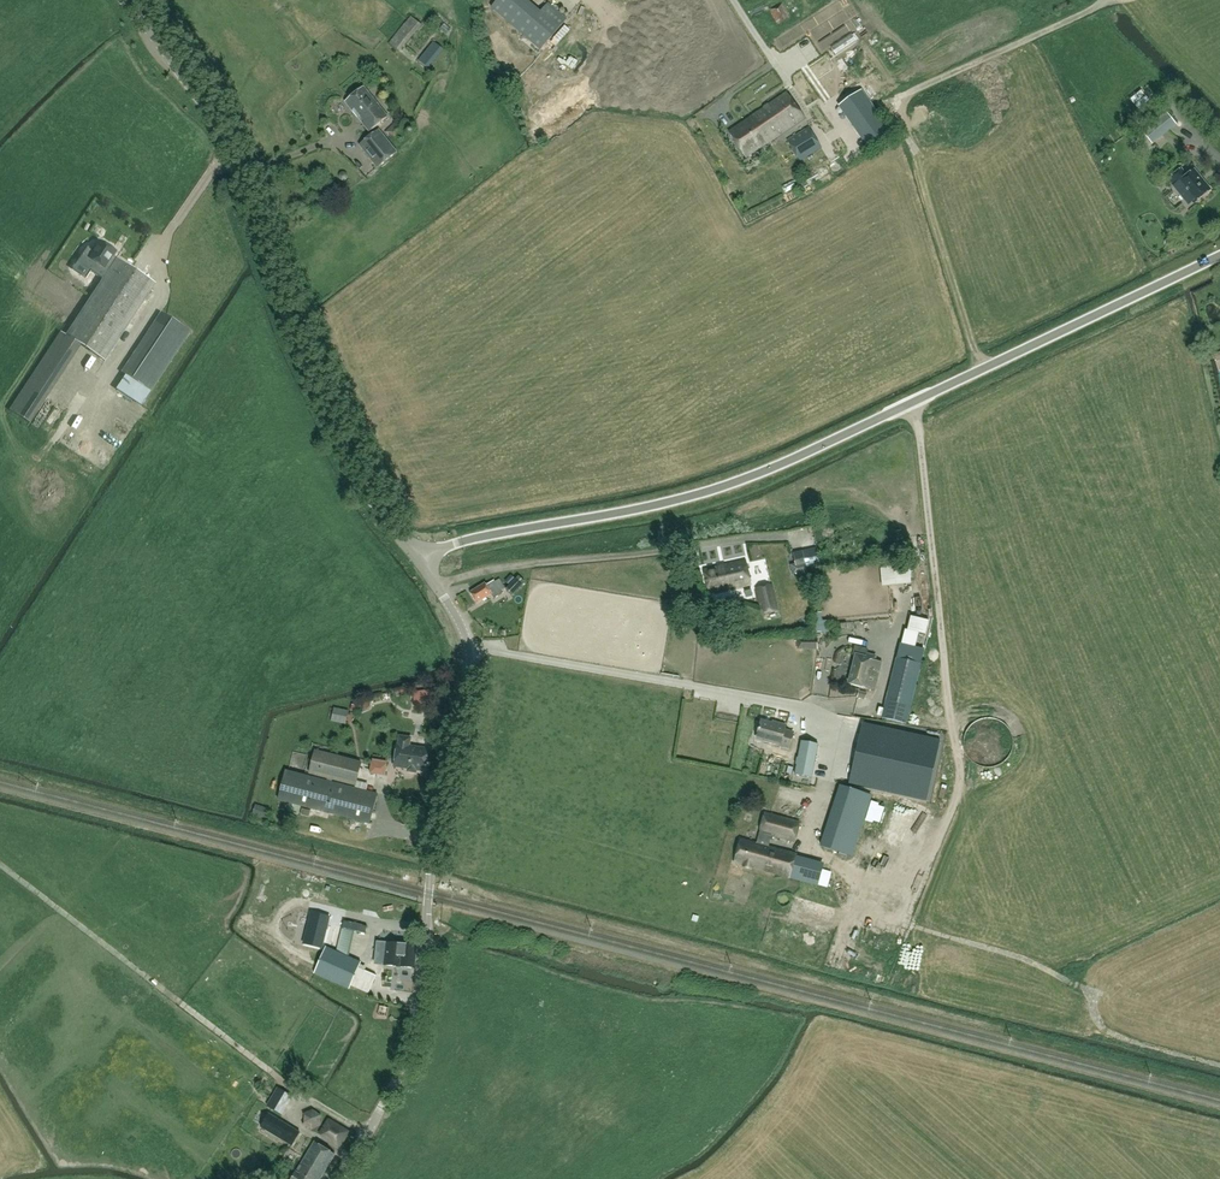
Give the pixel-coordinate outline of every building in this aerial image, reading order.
[(536,13),(521,0),(497,0),(494,3),(523,28),(536,13)] [(411,16),(388,43),(399,53),(421,25),(411,16)] [(810,27),(811,52),(832,51),(831,27),(810,27)] [(443,50),(432,42),(418,60),(428,69),(443,50)] [(344,102),(368,132),(389,115),(387,113),(385,114),(363,87),(344,102)] [(728,132),(745,158),(803,117),(785,92),(728,132)] [(868,152),(890,137),(860,92),(837,107),(868,152)] [(1152,143),(1175,124),(1166,113),(1142,132),(1152,143)] [(399,117),(384,131),(394,143),(409,129),(399,117)] [(1187,143),(1183,144),(1184,148),(1201,143),(1195,123),(1182,126),(1187,143)] [(809,128),(787,141),(799,161),(821,148),(809,128)] [(378,129),(359,145),(377,168),(396,152),(378,129)] [(1202,170),(1207,167),(1202,159),(1197,162),(1202,170)] [(1180,169),(1168,178),(1174,185),(1173,186),(1184,200),(1188,197),(1193,203),(1210,190),(1193,170),(1186,176),(1180,169)] [(87,247),(77,262),(91,271),(103,279),(103,278),(119,288),(131,270),(132,268),(117,258),(116,258),(113,256),(116,251),(113,249),(100,241),(94,251),(87,247)] [(103,279),(66,335),(81,345),(105,361),(156,284),(132,268),(131,270),(119,288),(103,278),(103,279)] [(148,332),(122,373),(125,375),(151,392),(191,331),(166,316),(161,312),(148,332)] [(78,433),(70,453),(76,459),(82,462),(98,444),(95,451),(89,457),(85,466),(101,473),(107,458),(110,460),(117,453),(120,445),(116,442),(101,436),(105,427),(100,425),(95,420),(89,418),(86,421),(84,428),(78,433)] [(126,437),(134,424),(127,420),(120,433),(126,437)] [(73,431),(63,435),(68,444),(77,439),(73,431)] [(792,555),(799,555),(798,540),(790,540),(792,555)] [(908,559),(877,560),(878,580),(908,579),(908,559)] [(704,570),(709,593),(750,584),(745,561),(704,570)] [(525,582),(518,576),(505,589),(512,596),(525,582)] [(499,579),(494,582),(493,580),(486,585),(484,583),(470,592),(476,603),(491,594),(494,598),(501,594),(500,591),(505,588),(499,579)] [(755,583),(754,585),(746,587),(751,608),(762,605),(764,614),(777,611),(774,596),(780,595),(777,583),(771,584),(770,579),(755,583)] [(801,640),(801,647),(812,647),(812,639),(810,639),(810,636),(801,636),(801,640)] [(863,687),(874,690),(881,663),(873,660),(874,656),(866,654),(865,658),(856,656),(849,684),(863,688),(863,687)] [(906,723),(920,664),(895,658),(882,718),(906,723)] [(410,688),(412,704),(429,701),(426,686),(410,688)] [(369,704),(366,696),(357,700),(360,708),(369,704)] [(734,702),(731,711),(739,714),(741,705),(734,702)] [(785,725),(776,723),(776,724),(761,720),(756,738),(780,745),(779,746),(788,749),(793,733),(784,730),(785,725)] [(855,723),(842,781),(928,800),(941,742),(855,723)] [(398,745),(397,745),(394,766),(408,769),(407,772),(415,773),(416,770),(424,771),(428,749),(409,746),(410,738),(399,736),(398,745)] [(818,744),(801,741),(794,775),(811,778),(818,744)] [(285,771),(278,801),(280,801),(278,810),(285,811),(285,812),(289,813),(292,804),(352,819),(349,830),(358,832),(360,821),(368,823),(376,794),(331,782),(332,779),(355,785),(361,762),(315,751),(309,773),(327,778),(326,781),(285,771)] [(374,767),(372,777),(386,779),(388,769),(374,767)] [(839,786),(821,845),(820,846),(851,856),(870,796),(839,786)] [(310,811),(301,809),(300,815),(308,817),(310,811)] [(825,862),(796,855),(768,847),(771,836),(794,842),(799,823),(764,813),(756,844),(740,839),(733,863),(743,865),(743,868),(751,870),(751,868),(818,886),(825,862)] [(382,910),(391,907),(389,901),(380,904),(382,910)] [(883,916),(885,909),(862,904),(861,912),(883,916)] [(353,920),(350,929),(361,933),(363,924),(353,920)] [(375,964),(385,965),(384,972),(391,972),(392,966),(414,968),(416,946),(377,942),(375,964)] [(376,975),(358,968),(360,963),(325,947),(313,974),(349,989),(351,986),(368,993),(376,975)] [(298,957),(296,961),(308,967),(310,963),(298,957)] [(279,1088),(272,1099),(267,1106),(281,1115),(293,1097),(279,1088)] [(303,1111),(303,1125),(318,1125),(318,1111),(303,1111)] [(339,1146),(348,1132),(327,1119),(319,1134),(339,1146)] [(292,1148),(300,1135),(282,1124),(274,1136),(292,1148)] [(295,1172),(291,1178),(320,1178),(335,1155),(314,1142),(296,1172),(295,1172)]
